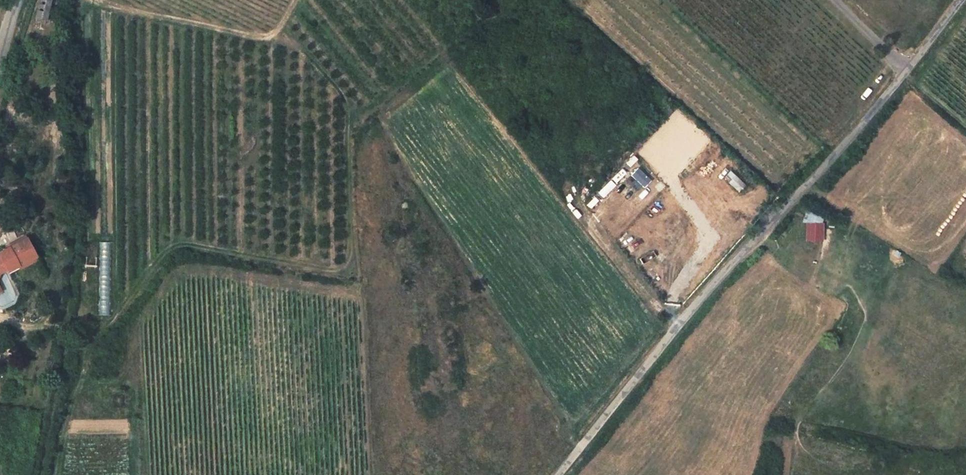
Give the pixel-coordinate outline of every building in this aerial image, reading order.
[(36,7),(47,10),(50,0),(38,0),(36,7)] [(682,157),(672,172),(679,176),(689,162),(682,157)] [(825,242),(825,223),(807,223),(807,241),(825,242)] [(35,247),(25,227),(15,233),(16,235),(19,242),(18,242),(17,241),(11,244),(8,239),(0,243),(0,263),(7,259),(8,261),(9,263),(19,258),(18,256),(35,247)] [(16,235),(8,239),(11,244),(17,241),(18,242),(19,242),(16,235)] [(100,285),(110,286),(111,241),(101,241),(100,285)] [(19,258),(37,249),(35,247),(18,256),(19,258)] [(103,315),(110,314),(108,296),(101,296),(103,315)] [(433,351),(428,346),(424,350),(428,356),(433,351)]
